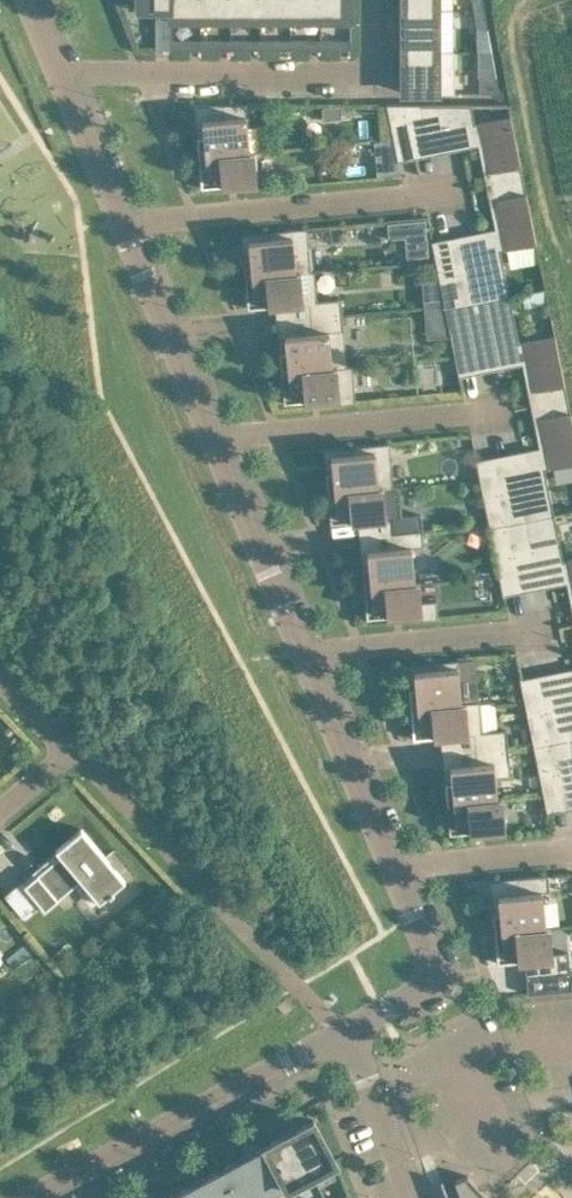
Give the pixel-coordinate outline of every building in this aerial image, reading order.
[(171,17),(172,0),(136,0),(136,8),(156,8),(156,19),(170,19),(171,19),(171,17)] [(171,17),(199,17),(199,19),(201,19),(201,17),(201,0),(172,0),(171,17)] [(201,17),(229,17),(229,19),(231,19),(231,17),(231,0),(201,0),(201,17)] [(261,19),(261,17),(261,0),(231,0),(231,17),(259,17),(259,19),(261,19)] [(261,17),(289,17),(289,19),(291,19),(291,17),(291,0),(261,0),(261,17)] [(321,0),(291,0),(291,17),(319,17),(319,19),(321,19),(321,17),(321,0)] [(321,17),(348,17),(348,19),(351,19),(351,0),(321,0),(321,17)] [(405,8),(438,8),(438,0),(405,0),(405,8)] [(474,8),(484,8),(482,0),(472,0),(474,8)] [(403,28),(403,50),(438,50),(438,8),(405,8),(405,28),(403,28)] [(474,8),(477,28),(488,27),(484,8),(474,8)] [(454,50),(438,50),(403,50),(403,71),(405,71),(405,92),(438,92),(454,92),(454,50)] [(480,92),(495,93),(499,88),(496,76),(479,76),(480,92)] [(221,103),(193,103),(195,120),(202,119),(203,136),(196,136),(198,156),(249,151),(245,105),(245,104),(245,103),(221,103)] [(404,104),(386,104),(389,118),(406,115),(404,104)] [(406,104),(404,104),(406,115),(412,145),(460,136),(462,146),(478,143),(485,142),(487,154),(486,155),(493,185),(525,178),(523,169),(512,114),(510,114),(474,122),(471,104),(406,104)] [(406,115),(389,118),(393,138),(395,149),(412,145),(406,115)] [(249,151),(198,156),(201,187),(239,184),(239,189),(258,188),(254,151),(249,151)] [(481,242),(451,249),(457,279),(462,304),(510,295),(501,249),(507,248),(536,242),(538,242),(525,178),(493,185),(499,215),(499,214),(502,227),(496,228),(479,232),(481,242)] [(426,220),(390,223),(391,236),(407,235),(409,256),(429,254),(426,220)] [(250,256),(243,257),(245,277),(310,270),(306,227),(269,231),(269,237),(248,239),(250,256)] [(451,249),(434,252),(436,260),(440,283),(457,279),(451,249)] [(310,270),(245,277),(248,307),(275,305),(308,302),(310,317),(342,314),(340,298),(317,300),(314,270),(310,270)] [(457,279),(440,283),(445,308),(462,304),(457,279)] [(510,295),(462,304),(462,307),(467,330),(474,365),(505,359),(506,366),(507,369),(523,366),(530,365),(532,377),(531,377),(537,404),(569,396),(556,333),(555,333),(519,341),(510,295)] [(462,304),(445,308),(450,334),(467,330),(462,307),(462,304)] [(286,351),(279,352),(281,371),(347,365),(342,314),(310,317),(311,332),(284,334),(286,351)] [(467,330),(450,334),(455,356),(457,368),(474,365),(467,330)] [(347,365),(281,371),(284,402),(321,399),(322,405),(355,402),(352,365),(347,365)] [(494,464),(501,498),(506,522),(553,512),(544,468),(553,466),(571,462),(571,414),(569,396),(537,404),(542,430),(543,430),(545,443),(538,444),(523,448),(523,449),(525,458),(494,464)] [(332,471),(325,472),(327,494),(383,488),(393,487),(389,442),(351,446),(352,452),(331,454),(332,471)] [(494,464),(477,468),(480,479),(484,501),(501,498),(494,464)] [(383,488),(327,494),(330,523),(391,517),(392,532),(402,531),(422,529),(420,513),(401,515),(400,511),(398,487),(393,487),(383,488)] [(501,498),(484,501),(488,522),(489,525),(506,522),(501,498)] [(506,522),(506,523),(511,549),(517,579),(548,573),(550,584),(566,581),(571,579),(571,557),(562,559),(553,512),(506,522)] [(506,522),(489,525),(489,527),(494,552),(511,549),(506,523),(506,522)] [(368,566),(362,567),(363,587),(415,582),(411,546),(423,545),(422,529),(402,531),(392,532),(394,547),(367,549),(368,566)] [(511,549),(494,552),(499,574),(500,583),(517,579),(511,549)] [(415,582),(363,587),(366,618),(404,614),(404,620),(438,617),(436,599),(421,601),(419,581),(415,582)] [(415,687),(408,687),(410,707),(461,702),(457,659),(434,661),(435,668),(413,670),(415,687)] [(539,686),(545,716),(550,742),(571,738),(571,668),(567,669),(569,680),(539,686)] [(539,686),(522,689),(524,698),(528,720),(545,716),(539,686)] [(461,702),(410,707),(413,738),(439,735),(474,732),(475,748),(507,745),(506,729),(482,731),(479,701),(461,702)] [(545,716),(528,720),(533,743),(533,745),(550,742),(545,716)] [(550,742),(555,767),(562,798),(571,796),(571,738),(550,742)] [(550,742),(533,745),(538,771),(555,767),(550,742)] [(451,781),(444,782),(446,802),(497,797),(495,775),(510,774),(507,745),(475,748),(476,762),(450,765),(451,781)] [(555,767),(538,771),(543,796),(545,801),(562,798),(555,767)] [(497,797),(446,802),(449,833),(487,829),(487,835),(506,834),(502,797),(497,797)] [(24,885),(45,910),(80,879),(99,902),(108,894),(110,896),(114,893),(112,891),(125,880),(83,829),(57,851),(62,857),(54,864),(52,861),(24,885)] [(492,911),(494,931),(545,926),(542,891),(549,890),(548,874),(517,877),(518,892),(498,894),(499,911),(492,911)] [(550,926),(545,926),(494,931),(497,962),(558,956),(559,971),(526,974),(527,993),(571,988),(570,971),(568,951),(552,952),(550,926)] [(314,1120),(289,1134),(310,1173),(335,1160),(314,1120)] [(289,1134),(265,1147),(286,1186),(310,1173),(289,1134)] [(240,1159),(261,1197),(264,1197),(286,1186),(265,1147),(240,1159)] [(216,1172),(230,1197),(261,1197),(240,1159),(216,1172)] [(192,1185),(199,1197),(230,1197),(216,1172),(192,1185)] [(467,1174),(454,1179),(461,1197),(490,1197),(467,1174)] [(442,1179),(429,1183),(435,1197),(449,1197),(442,1179)] [(168,1197),(199,1197),(192,1185),(168,1197)]
